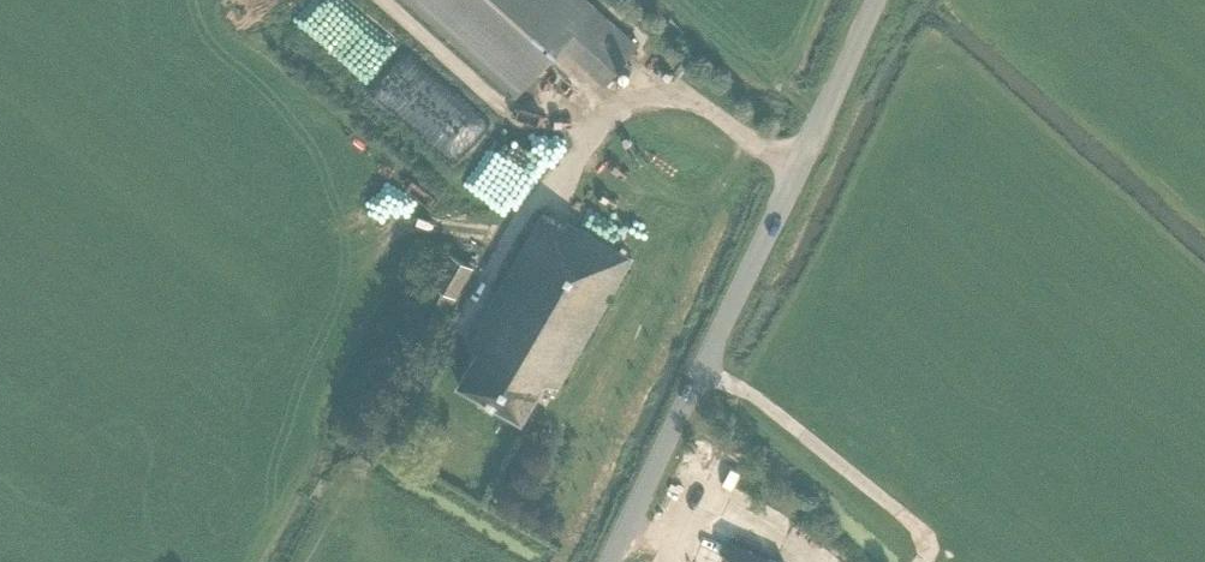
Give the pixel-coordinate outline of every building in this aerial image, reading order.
[(605,86),(638,46),(587,0),(404,0),(516,99),(560,47),(605,86)] [(463,159),(493,113),(457,89),(426,135),(463,159)] [(540,388),(553,395),(632,259),(567,221),(564,225),(543,213),(478,325),(481,327),(469,348),(477,352),(458,384),(521,420),(540,388)] [(449,253),(441,268),(465,282),(474,267),(449,253)] [(715,514),(692,561),(757,561),(768,539),(715,514)]
